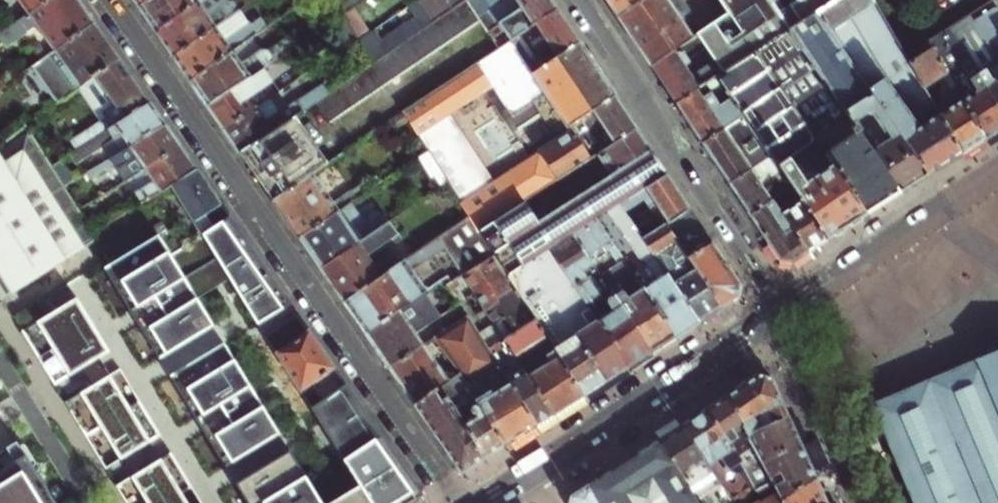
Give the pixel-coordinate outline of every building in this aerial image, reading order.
[(79,0),(50,0),(29,15),(1,35),(4,40),(5,42),(7,43),(8,44),(9,44),(11,44),(12,43),(24,35),(42,61),(95,23),(82,3),(79,0)] [(29,15),(50,0),(19,0),(29,15)] [(138,9),(150,0),(132,0),(138,9)] [(138,9),(148,23),(155,33),(202,0),(150,0),(138,9)] [(155,33),(165,47),(172,57),(239,10),(254,0),(236,0),(234,1),(228,1),(227,0),(202,0),(155,33)] [(343,15),(354,7),(365,0),(334,0),(343,15)] [(467,1),(469,0),(420,0),(436,23),(467,1)] [(548,0),(469,0),(467,1),(478,18),(487,12),(496,26),(531,3),(535,9),(548,0)] [(557,10),(554,5),(551,0),(548,0),(535,9),(531,3),(496,26),(487,12),(478,18),(481,23),(499,49),(511,41),(557,10)] [(645,0),(606,0),(610,7),(618,18),(645,0)] [(676,51),(697,37),(728,16),(717,0),(645,0),(618,18),(624,28),(642,55),(650,68),(676,51)] [(714,63),(722,75),(757,56),(790,35),(818,14),(779,0),(753,0),(697,37),(714,63)] [(728,16),(753,0),(717,0),(728,16)] [(840,0),(779,0),(818,14),(840,0)] [(961,156),(944,123),(940,114),(924,87),(910,64),(872,0),(840,0),(818,14),(928,177),(932,175),(956,159),(961,156)] [(478,18),(467,1),(436,23),(416,36),(390,53),(374,64),(328,94),(317,102),(330,124),(481,23),(478,18)] [(354,7),(343,15),(358,39),(370,31),(354,7)] [(997,8),(974,22),(997,62),(997,10),(997,8)] [(239,10),(172,57),(182,71),(190,83),(252,39),(268,28),(260,18),(250,25),(239,10)] [(557,10),(511,41),(533,74),(579,43),(570,29),(557,10)] [(914,186),(928,177),(818,14),(790,35),(898,196),(914,186)] [(974,22),(954,35),(997,112),(997,62),(974,22)] [(107,41),(95,23),(42,61),(40,62),(67,99),(85,86),(120,59),(107,41)] [(382,41),(390,53),(416,36),(408,24),(382,41)] [(325,28),(300,44),(207,107),(216,120),(223,130),(277,94),(340,52),(325,28)] [(370,31),(358,39),(374,64),(390,53),(382,41),(374,29),(370,31)] [(252,39),(190,83),(201,99),(207,107),(300,44),(293,35),(267,52),(260,52),(252,39)] [(893,200),(898,196),(790,35),(757,56),(816,145),(865,218),(869,215),(893,200)] [(954,35),(932,49),(955,88),(965,82),(971,85),(975,92),(961,100),(985,141),(997,133),(997,112),(954,35)] [(567,130),(616,98),(601,76),(579,43),(533,74),(511,41),(499,49),(404,113),(409,122),(419,138),(449,119),(494,89),(507,109),(509,111),(512,112),(514,112),(517,112),(523,108),(543,95),(567,130)] [(981,144),(985,141),(961,100),(955,88),(932,49),(910,64),(924,87),(937,78),(953,105),(940,114),(944,123),(961,156),(981,144)] [(663,87),(675,105),(718,78),(722,75),(714,63),(692,77),(686,68),(692,64),(686,55),(680,54),(678,55),(676,51),(650,68),(663,87)] [(745,118),(772,158),(779,169),(816,145),(757,56),(722,75),(718,78),(745,118)] [(137,84),(120,59),(85,86),(108,119),(74,143),(80,152),(151,103),(137,84)] [(689,125),(702,145),(745,118),(718,78),(675,105),(689,125)] [(286,108),(277,94),(223,130),(232,143),(239,154),(294,117),(317,102),(328,94),(322,84),(286,108)] [(572,134),(589,161),(599,155),(637,129),(627,114),(616,98),(567,130),(570,135),(572,134)] [(151,103),(80,152),(73,158),(79,166),(106,149),(113,160),(166,125),(158,114),(151,103)] [(409,122),(404,113),(391,122),(396,130),(409,122)] [(327,165),(294,117),(239,154),(259,183),(273,202),(313,175),(327,165)] [(772,158),(745,118),(702,145),(716,166),(729,185),(772,158)] [(449,119),(419,138),(428,152),(417,160),(430,182),(433,180),(440,190),(441,190),(448,185),(459,203),(491,182),(449,119)] [(166,125),(113,160),(88,176),(92,182),(116,168),(118,172),(129,167),(136,178),(182,148),(173,136),(166,125)] [(0,150),(0,297),(4,303),(100,242),(28,129),(0,150)] [(645,141),(637,129),(599,155),(613,176),(651,151),(645,141)] [(469,219),(480,235),(524,205),(589,161),(572,134),(570,135),(494,186),(491,182),(459,203),(469,219)] [(844,231),(865,218),(816,145),(779,169),(792,187),(828,241),(844,231)] [(182,148),(136,178),(129,182),(142,204),(172,186),(198,171),(190,160),(182,148)] [(621,206),(644,241),(667,225),(690,209),(681,196),(663,168),(651,151),(613,176),(548,218),(545,213),(534,220),(524,205),(480,235),(493,256),(505,274),(509,280),(531,265),(553,251),(576,235),(598,221),(621,206)] [(745,209),(749,214),(770,201),(758,183),(775,172),(779,169),(772,158),(729,185),(732,190),(745,209)] [(773,194),(775,198),(792,187),(779,169),(775,172),(774,179),(771,184),(775,190),(772,191),(773,194)] [(198,171),(172,186),(203,235),(216,228),(215,227),(207,215),(222,205),(211,190),(198,171)] [(313,175),(273,202),(289,225),(298,239),(353,203),(371,190),(365,182),(332,203),(327,196),(329,190),(323,181),(316,180),(313,175)] [(459,203),(448,185),(441,190),(452,207),(459,203)] [(828,241),(792,187),(775,198),(773,199),(809,253),(822,245),(828,241)] [(809,253),(773,199),(770,201),(749,214),(780,261),(793,263),(801,258),(809,253)] [(353,203),(298,239),(311,257),(320,271),(388,225),(383,218),(369,228),(353,203)] [(621,206),(598,221),(676,338),(681,335),(694,326),(699,323),(644,241),(621,206)] [(690,209),(667,225),(723,308),(733,301),(738,298),(741,285),(690,209)] [(260,327),(291,305),(275,282),(230,217),(215,227),(216,228),(203,235),(260,327)] [(413,257),(344,304),(355,321),(364,333),(428,290),(415,270),(447,250),(463,275),(493,256),(480,235),(469,219),(413,257)] [(606,281),(617,298),(652,353),(664,345),(676,338),(598,221),(576,235),(592,260),(603,253),(617,274),(606,281)] [(391,224),(388,225),(320,271),(332,288),(344,304),(413,257),(391,224)] [(705,319),(723,308),(667,225),(644,241),(699,323),(705,319)] [(553,251),(629,368),(637,363),(648,355),(652,353),(617,298),(608,304),(601,293),(598,295),(591,284),(603,276),(592,260),(576,235),(553,251)] [(161,237),(107,270),(162,361),(216,328),(161,237)] [(553,251),(531,265),(606,383),(611,380),(624,371),(629,368),(553,251)] [(474,294),(505,274),(493,256),(463,275),(468,284),(474,294)] [(516,292),(526,307),(535,321),(584,397),(597,388),(606,383),(531,265),(509,280),(516,292)] [(486,311),(516,292),(509,280),(505,274),(474,294),(478,300),(486,311)] [(456,280),(447,286),(450,290),(459,284),(456,280)] [(428,290),(364,333),(374,348),(385,364),(419,342),(415,335),(431,324),(421,311),(436,300),(428,290)] [(495,326),(526,307),(516,292),(486,311),(490,318),(495,326)] [(175,458),(154,471),(145,456),(167,443),(126,376),(115,383),(104,366),(115,359),(81,306),(66,315),(61,306),(57,309),(53,304),(43,310),(51,324),(27,339),(60,393),(89,376),(99,393),(71,410),(112,476),(127,467),(136,482),(121,491),(128,502),(203,502),(175,458)] [(504,340),(535,321),(526,307),(495,326),(499,331),(504,340)] [(468,320),(438,339),(461,377),(447,385),(441,389),(446,398),(498,365),(488,350),(468,320)] [(522,369),(553,416),(569,406),(584,397),(535,321),(504,340),(513,355),(538,340),(547,353),(522,369)] [(321,402),(346,385),(328,358),(309,331),(277,354),(303,395),(311,409),(321,402)] [(498,365),(536,426),(546,421),(553,416),(522,369),(513,355),(504,340),(488,350),(498,365)] [(419,342),(385,364),(386,365),(400,385),(415,406),(441,389),(447,385),(420,343),(419,342)] [(229,349),(175,383),(229,473),(283,439),(229,349)] [(873,405),(908,490),(913,502),(997,502),(997,353),(977,362),(930,382),(873,405)] [(446,398),(484,459),(507,445),(522,435),(532,429),(536,426),(498,365),(446,398)] [(765,378),(759,377),(726,398),(743,430),(742,430),(747,440),(789,420),(771,379),(765,378)] [(321,402),(311,409),(363,491),(371,502),(412,502),(423,496),(346,385),(321,402)] [(441,389),(415,406),(428,425),(461,473),(472,466),(484,459),(446,398),(441,389)] [(762,469),(747,440),(742,430),(743,430),(726,398),(716,404),(707,410),(737,460),(755,492),(769,482),(762,469)] [(683,426),(709,468),(710,469),(722,487),(732,502),(754,502),(759,500),(755,492),(737,460),(707,410),(695,418),(683,426)] [(762,469),(800,446),(794,432),(789,420),(747,440),(762,469)] [(709,495),(722,487),(710,469),(709,468),(683,426),(677,430),(664,438),(657,443),(696,502),(714,502),(709,495)] [(657,443),(641,453),(616,469),(589,487),(599,502),(696,502),(657,443)] [(800,446),(762,469),(769,482),(779,501),(815,480),(808,462),(800,446)] [(30,453),(0,472),(0,502),(61,502),(30,453)] [(294,456),(240,490),(248,502),(323,502),(294,456)] [(821,492),(815,480),(779,501),(769,482),(755,492),(759,500),(754,502),(825,502),(821,492)] [(589,487),(572,498),(572,500),(571,502),(599,502),(589,487)] [(363,491),(343,502),(371,502),(363,491)]
